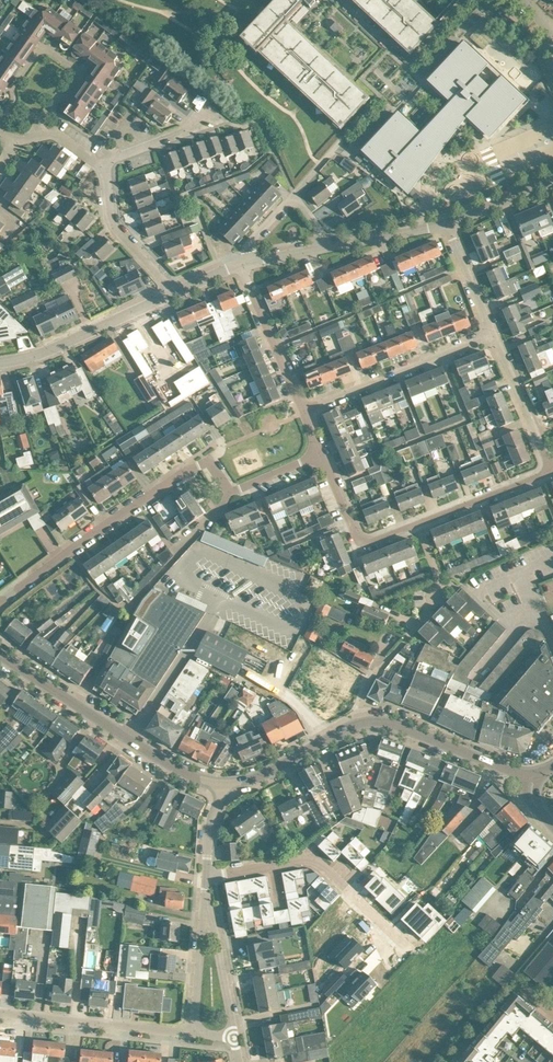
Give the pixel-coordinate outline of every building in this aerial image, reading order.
[(272,5),(259,20),(257,22),(255,24),(244,36),(259,50),(258,50),(270,61),(272,58),(277,63),(275,65),(286,76),(289,74),(293,78),(291,81),(302,92),(305,89),(310,94),(307,96),(319,107),(321,104),(326,109),(323,111),(335,122),(337,120),(343,125),(348,120),(348,121),(358,111),(357,111),(366,101),(360,96),(362,93),(350,82),(348,85),(343,80),(346,78),(334,67),(332,69),(327,65),(329,62),(318,52),(315,54),(311,50),(313,47),(301,37),(299,39),(294,35),(297,32),(296,31),(286,22),(306,0),(278,0),(272,5)] [(405,48),(407,46),(412,51),(417,46),(418,47),(427,37),(426,36),(435,27),(430,22),(432,19),(411,0),(353,0),(405,48)] [(73,5),(79,10),(82,5),(76,1),(73,5)] [(82,5),(79,10),(85,14),(88,10),(82,5)] [(36,10),(31,17),(37,22),(39,29),(43,33),(50,31),(53,27),(52,20),(57,13),(49,8),(46,12),(40,13),(36,10)] [(85,14),(91,18),(94,14),(88,10),(85,14)] [(53,27),(50,31),(58,37),(61,32),(62,33),(70,22),(57,13),(52,20),(53,27)] [(10,14),(6,20),(10,23),(14,17),(10,14)] [(31,17),(21,31),(37,42),(43,33),(39,29),(37,22),(31,17)] [(94,21),(100,25),(103,21),(97,17),(94,21)] [(0,28),(0,32),(2,34),(10,23),(6,20),(0,28)] [(100,25),(106,30),(109,26),(103,21),(100,25)] [(61,32),(58,37),(63,41),(61,43),(61,44),(61,45),(60,45),(60,46),(61,47),(61,48),(62,49),(63,49),(63,50),(64,50),(65,50),(66,50),(67,50),(68,50),(69,49),(69,48),(82,31),(70,22),(62,33),(61,32)] [(123,33),(111,24),(109,26),(106,30),(114,36),(119,39),(123,33)] [(21,31),(13,42),(29,53),(37,42),(21,31)] [(85,33),(73,51),(72,52),(72,53),(72,54),(72,55),(72,56),(73,56),(73,57),(74,58),(75,58),(76,58),(77,58),(78,58),(79,58),(80,58),(80,57),(82,55),(87,58),(91,54),(89,53),(97,42),(85,33)] [(123,34),(117,42),(135,57),(142,48),(123,34)] [(13,42),(5,53),(21,64),(29,53),(13,42)] [(91,54),(87,58),(95,64),(98,59),(106,58),(110,51),(97,42),(89,53),(91,54)] [(490,137),(524,101),(500,78),(489,90),(475,77),(486,65),(462,43),(428,79),(452,101),(420,135),(396,113),(363,149),(405,189),(439,153),(434,149),(467,115),(490,137)] [(98,59),(95,64),(96,70),(101,73),(108,72),(115,77),(120,70),(116,67),(115,60),(118,56),(110,51),(106,58),(98,59)] [(0,60),(0,66),(13,75),(21,64),(5,53),(0,60)] [(0,83),(1,82),(6,85),(13,75),(0,66),(0,83)] [(164,91),(170,96),(179,103),(181,100),(184,100),(188,95),(187,92),(188,91),(175,81),(179,76),(166,66),(156,79),(163,84),(167,87),(164,91)] [(96,70),(90,79),(105,91),(115,77),(108,72),(101,73),(96,70)] [(90,79),(82,91),(97,102),(105,91),(90,79)] [(151,108),(147,113),(163,124),(165,122),(167,122),(172,116),(171,114),(172,113),(159,103),(163,98),(154,91),(150,88),(140,101),(147,106),(151,108)] [(82,91),(75,101),(79,104),(78,105),(89,113),(97,102),(82,91)] [(119,92),(115,97),(120,100),(124,95),(119,92)] [(111,103),(115,106),(120,100),(115,97),(111,103)] [(63,112),(81,125),(89,113),(78,105),(79,104),(75,101),(71,106),(69,104),(68,104),(67,104),(66,104),(65,104),(63,104),(63,105),(62,106),(62,107),(61,108),(61,109),(62,110),(62,111),(63,112)] [(104,114),(100,120),(104,123),(108,117),(104,114)] [(100,120),(95,126),(100,129),(104,123),(100,120)] [(95,135),(100,129),(95,126),(91,132),(95,135)] [(248,130),(234,135),(244,162),(247,161),(248,158),(247,154),(245,153),(244,151),(254,147),(248,130)] [(234,135),(220,140),(227,157),(235,154),(236,156),(235,159),(236,162),(239,164),(244,162),(234,135)] [(227,157),(220,140),(219,136),(205,141),(211,158),(220,154),(221,157),(220,159),(221,163),(224,164),(228,162),(227,157)] [(205,141),(191,146),(197,163),(207,159),(207,162),(206,164),(207,168),(210,169),(214,167),(211,158),(205,141)] [(51,151),(43,145),(40,150),(64,167),(71,157),(62,151),(55,146),(51,151)] [(191,146),(177,151),(183,168),(184,168),(193,164),(194,167),(193,169),(194,173),(196,174),(201,172),(197,163),(191,146)] [(65,147),(62,151),(71,157),(75,160),(78,157),(65,147)] [(64,167),(40,150),(36,154),(45,160),(41,165),(41,166),(49,171),(57,177),(64,167)] [(177,151),(163,156),(169,173),(179,169),(180,172),(179,174),(180,178),(183,179),(187,177),(184,168),(183,168),(177,151)] [(357,167),(345,157),(340,164),(352,173),(357,167)] [(21,159),(18,163),(42,181),(49,171),(41,166),(41,165),(33,159),(29,165),(21,159)] [(264,166),(261,168),(269,175),(271,173),(277,167),(269,160),(264,166)] [(42,181),(18,163),(14,168),(22,174),(19,179),(35,190),(42,181)] [(76,176),(82,180),(90,169),(84,165),(76,176)] [(157,176),(155,171),(128,181),(129,183),(128,185),(129,188),(131,189),(133,195),(150,189),(147,180),(149,179),(152,180),(155,179),(157,176)] [(206,185),(212,182),(210,176),(203,178),(206,185)] [(331,176),(309,193),(318,206),(332,195),(327,188),(335,182),(331,176)] [(7,178),(4,183),(28,200),(35,190),(19,179),(15,184),(7,178)] [(266,180),(256,190),(271,204),(274,201),(275,201),(281,195),(273,187),(266,180)] [(360,181),(341,194),(345,199),(338,204),(347,217),(362,207),(357,199),(365,194),(362,189),(364,187),(360,181)] [(28,200),(4,183),(0,187),(9,193),(5,199),(20,210),(17,214),(21,217),(25,213),(21,210),(28,200)] [(61,191),(68,196),(73,189),(66,184),(61,191)] [(160,185),(150,189),(133,195),(134,197),(134,199),(135,202),(136,202),(139,209),(156,203),(152,193),(155,192),(157,193),(160,192),(162,190),(160,185)] [(411,185),(408,188),(406,190),(416,199),(418,197),(421,194),(411,185)] [(45,197),(51,202),(60,193),(54,189),(45,197)] [(256,190),(246,200),(262,215),(268,209),(268,208),(271,204),(256,190)] [(66,198),(63,201),(64,205),(65,206),(54,220),(56,223),(60,222),(62,220),(62,217),(64,215),(71,222),(65,230),(83,208),(72,198),(70,201),(66,198)] [(165,199),(156,203),(139,209),(139,211),(138,213),(139,216),(141,217),(144,223),(161,217),(161,216),(157,207),(160,206),(162,207),(165,206),(167,203),(166,203),(165,199)] [(246,200),(236,210),(252,224),(255,221),(256,222),(262,215),(246,200)] [(530,212),(541,237),(552,232),(552,226),(544,206),(530,212)] [(83,208),(65,230),(68,232),(71,232),(73,230),(73,227),(75,225),(83,232),(95,218),(83,208)] [(236,210),(227,220),(243,235),(250,229),(249,228),(252,224),(236,210)] [(516,218),(520,228),(524,236),(531,233),(534,240),(541,237),(530,212),(516,218)] [(161,217),(144,223),(144,224),(143,226),(145,230),(146,230),(149,237),(166,231),(162,221),(165,220),(167,221),(170,220),(172,217),(170,213),(161,216),(161,217)] [(217,230),(225,237),(233,245),(236,241),(238,242),(243,235),(227,220),(217,230)] [(502,224),(506,234),(507,237),(514,234),(508,221),(502,224)] [(198,223),(171,233),(174,240),(163,244),(168,258),(185,252),(184,248),(192,245),(192,242),(191,239),(190,235),(201,231),(198,223)] [(477,250),(494,243),(497,242),(494,234),(487,238),(484,231),(472,236),(477,250)] [(93,238),(79,251),(76,254),(81,258),(84,256),(86,258),(90,258),(92,256),(92,254),(94,252),(101,260),(115,248),(105,237),(97,243),(93,238)] [(436,241),(422,247),(428,261),(442,255),(436,241)] [(494,243),(477,250),(483,263),(500,256),(494,243)] [(518,246),(519,247),(521,253),(529,271),(536,269),(525,243),(518,246)] [(506,259),(521,253),(519,247),(518,246),(503,252),(504,254),(506,259)] [(422,247),(409,253),(415,267),(428,261),(422,247)] [(197,255),(203,262),(208,258),(203,250),(197,255)] [(396,258),(397,261),(402,272),(415,267),(409,253),(396,258)] [(521,253),(506,259),(508,265),(524,258),(521,253)] [(371,256),(358,262),(364,275),(377,270),(371,256)] [(112,293),(115,293),(120,291),(122,297),(135,291),(135,292),(145,288),(137,270),(142,268),(134,258),(120,262),(121,266),(126,265),(130,275),(115,282),(111,284),(109,286),(108,289),(110,292),(112,293)] [(398,292),(405,289),(393,261),(387,264),(391,275),(398,292)] [(358,262),(345,267),(351,281),(364,275),(358,262)] [(391,275),(387,264),(381,267),(385,278),(391,275)] [(72,265),(57,273),(53,275),(58,285),(77,276),(72,265)] [(446,265),(432,271),(434,277),(448,271),(446,265)] [(331,273),(332,274),(337,287),(351,281),(345,267),(331,273)] [(487,273),(493,287),(505,281),(500,268),(487,273)] [(307,271),(294,276),(300,290),(313,284),(307,271)] [(424,274),(424,275),(419,277),(421,282),(426,280),(434,277),(432,271),(424,274)] [(450,275),(437,281),(439,287),(453,281),(450,275)] [(4,276),(0,278),(0,294),(1,296),(12,290),(4,276)] [(294,276),(281,282),(287,295),(300,290),(294,276)] [(328,276),(322,278),(327,290),(333,287),(328,276)] [(516,277),(505,281),(493,287),(499,300),(517,292),(514,283),(518,282),(516,277)] [(316,281),(317,282),(325,301),(331,299),(327,290),(322,278),(316,281)] [(437,281),(427,285),(430,291),(439,287),(437,281)] [(287,295),(281,282),(268,288),(274,301),(287,295)] [(520,290),(522,296),(536,290),(534,284),(520,290)] [(11,301),(17,313),(40,301),(37,294),(39,293),(38,291),(35,292),(34,289),(11,301)] [(536,290),(522,296),(524,301),(539,295),(536,290)] [(225,331),(233,328),(229,318),(233,316),(230,309),(239,305),(233,291),(218,297),(218,299),(213,301),(217,312),(219,316),(223,326),(225,331)] [(404,295),(408,306),(415,324),(421,321),(410,292),(404,295)] [(33,318),(37,326),(42,336),(80,318),(68,294),(45,305),(48,311),(33,318)] [(374,303),(371,296),(359,301),(361,307),(374,303)] [(206,302),(192,308),(197,321),(200,328),(212,323),(217,335),(225,331),(223,326),(219,316),(217,312),(211,315),(206,302)] [(503,310),(509,323),(533,313),(530,306),(522,309),(519,303),(503,310)] [(28,332),(0,305),(0,320),(3,322),(0,325),(0,341),(17,338),(16,332),(25,330),(25,332),(28,332)] [(379,305),(371,308),(374,315),(382,311),(379,305)] [(408,306),(402,308),(410,326),(415,324),(408,306)] [(192,308),(177,314),(182,327),(197,321),(192,308)] [(357,314),(360,320),(374,315),(371,308),(357,314)] [(448,309),(434,314),(443,337),(457,332),(451,317),(448,309)] [(465,311),(451,317),(457,332),(471,326),(465,311)] [(533,313),(509,323),(514,337),(527,332),(524,325),(533,321),(530,315),(533,313)] [(425,318),(429,326),(423,328),(429,343),(443,337),(434,314),(425,318)] [(159,321),(151,326),(163,345),(171,339),(186,363),(194,358),(193,355),(187,347),(185,344),(169,318),(160,323),(159,321)] [(285,326),(277,329),(280,335),(287,332),(290,338),(302,333),(299,327),(296,321),(285,326)] [(319,330),(322,339),(336,333),(341,347),(347,345),(343,334),(339,322),(319,330)] [(549,328),(546,322),(528,330),(531,336),(549,328)] [(310,323),(299,327),(302,333),(312,329),(310,323)] [(390,341),(385,343),(391,358),(404,353),(398,338),(393,324),(385,327),(390,341)] [(131,336),(123,341),(143,375),(146,378),(154,373),(141,353),(150,348),(138,329),(130,334),(131,336)] [(349,331),(343,334),(347,345),(349,350),(355,347),(349,331)] [(314,332),(305,336),(308,342),(317,339),(314,332)] [(412,332),(398,338),(404,353),(418,347),(412,332)] [(241,335),(211,348),(214,355),(232,347),(234,346),(239,358),(244,356),(260,350),(254,337),(244,341),(241,335)] [(208,349),(203,336),(185,344),(187,347),(193,355),(199,353),(208,349)] [(305,336),(292,342),(295,348),(308,342),(305,336)] [(82,356),(88,365),(93,373),(106,365),(103,360),(109,356),(119,350),(111,338),(82,356)] [(524,360),(545,351),(552,348),(552,341),(548,343),(538,348),(535,340),(519,347),(524,360)] [(309,343),(312,349),(317,347),(315,341),(309,343)] [(385,343),(371,348),(377,363),(391,358),(385,343)] [(357,354),(359,358),(363,369),(377,363),(371,348),(357,354)] [(260,350),(244,356),(250,368),(265,362),(260,350)] [(330,357),(332,363),(338,378),(352,373),(344,351),(330,357)] [(484,351),(470,357),(475,370),(477,375),(484,372),(486,376),(492,374),(484,351)] [(545,351),(524,360),(530,374),(542,368),(551,364),(545,351)] [(470,357),(455,362),(461,376),(464,385),(471,382),(468,373),(475,370),(470,357)] [(265,362),(250,368),(255,381),(270,374),(265,362)] [(208,363),(200,366),(205,375),(210,371),(211,371),(208,363)] [(310,389),(324,384),(318,369),(316,363),(302,368),(297,371),(299,377),(305,375),(310,389)] [(332,363),(318,369),(324,384),(338,378),(332,363)] [(73,364),(60,370),(69,390),(80,385),(87,399),(95,395),(87,379),(81,382),(73,364)] [(181,394),(168,403),(171,407),(201,388),(210,382),(205,375),(200,366),(174,382),(181,394)] [(443,367),(431,372),(437,388),(449,383),(443,367)] [(211,371),(210,371),(213,376),(214,378),(217,383),(222,380),(215,368),(211,371)] [(47,376),(57,396),(56,396),(60,404),(73,398),(69,390),(60,370),(47,376)] [(431,372),(418,377),(424,393),(437,388),(431,372)] [(545,372),(542,374),(532,379),(536,386),(549,380),(545,372)] [(270,374),(255,381),(261,393),(276,387),(270,374)] [(146,378),(143,375),(135,381),(148,401),(151,399),(157,396),(146,378)] [(418,377),(405,382),(411,398),(424,393),(418,377)] [(19,382),(22,392),(24,398),(22,398),(27,413),(33,411),(32,405),(41,402),(33,378),(19,382)] [(0,380),(0,402),(7,401),(10,416),(17,415),(15,401),(14,401),(12,393),(4,394),(2,380),(0,380)] [(222,380),(217,383),(224,394),(230,392),(222,380)] [(495,381),(485,385),(481,386),(484,394),(498,389),(495,381)] [(216,392),(210,382),(201,388),(207,397),(216,392)] [(398,403),(406,400),(400,384),(387,389),(393,405),(396,413),(402,411),(398,403)] [(276,387),(261,393),(266,406),(281,399),(276,387)] [(466,387),(459,390),(464,403),(471,400),(466,387)] [(387,389),(375,394),(382,413),(384,418),(390,415),(396,413),(393,405),(387,389)] [(552,389),(546,392),(550,402),(543,405),(549,417),(552,415),(552,390),(552,389)] [(230,392),(224,394),(231,405),(237,403),(230,392)] [(508,408),(502,393),(487,399),(491,408),(478,413),(481,419),(485,417),(494,413),(508,408)] [(372,425),(377,423),(375,416),(382,413),(375,394),(362,399),(372,425)] [(207,403),(206,407),(208,412),(218,427),(231,418),(215,395),(210,398),(211,400),(207,403)] [(158,398),(152,402),(156,408),(158,407),(162,404),(158,398)] [(467,411),(480,406),(477,398),(471,400),(464,403),(467,411)] [(190,402),(179,409),(182,414),(194,407),(190,402)] [(237,403),(231,405),(239,418),(245,415),(237,403)] [(56,406),(50,408),(56,426),(63,424),(56,406)] [(56,426),(50,408),(44,410),(49,425),(55,424),(56,427),(56,426)] [(485,417),(487,423),(496,419),(499,428),(514,422),(508,408),(494,413),(485,417)] [(179,409),(168,415),(171,421),(182,414),(179,409)] [(324,415),(329,428),(344,421),(356,416),(359,415),(357,409),(342,415),(339,409),(324,415)] [(103,417),(116,435),(123,431),(116,421),(117,421),(111,412),(103,417)] [(461,414),(449,419),(451,425),(463,420),(461,414)] [(168,415),(157,422),(160,428),(171,421),(168,415)] [(199,416),(189,423),(198,438),(209,430),(199,416)] [(449,419),(436,424),(438,430),(451,425),(449,419)] [(344,421),(329,428),(334,440),(349,433),(354,432),(352,426),(347,427),(344,421)] [(157,422),(146,429),(149,435),(160,428),(157,422)] [(421,424),(425,435),(438,430),(436,424),(429,426),(427,422),(421,424)] [(189,423),(178,430),(188,444),(198,438),(189,423)] [(142,424),(131,431),(138,441),(149,435),(146,429),(142,424)] [(349,433),(334,440),(340,452),(355,446),(354,445),(362,443),(362,442),(371,439),(366,426),(361,428),(363,435),(359,436),(359,437),(352,440),(349,433)] [(404,432),(406,435),(408,442),(420,437),(416,428),(404,432)] [(490,429),(478,434),(479,436),(481,441),(491,437),(493,436),(490,429)] [(178,430),(167,437),(177,452),(188,444),(178,430)] [(123,451),(127,448),(138,441),(131,431),(116,441),(123,451)] [(518,431),(508,435),(504,437),(495,441),(498,447),(507,444),(510,452),(524,446),(518,431)] [(26,434),(18,436),(23,450),(30,447),(26,434)] [(441,434),(426,440),(430,451),(439,447),(440,449),(446,447),(452,462),(459,459),(453,444),(446,447),(441,434)] [(406,435),(393,440),(395,447),(408,442),(406,435)] [(473,439),(477,451),(484,448),(481,441),(479,436),(473,439)] [(167,437),(156,444),(166,459),(177,452),(167,437)] [(484,448),(489,447),(494,444),(491,437),(481,441),(484,448)] [(395,447),(393,440),(380,445),(382,452),(395,447)] [(426,440),(410,447),(414,459),(430,453),(430,451),(426,440)] [(156,444),(145,452),(155,466),(166,459),(156,444)] [(355,446),(340,452),(345,465),(360,458),(367,455),(369,454),(375,452),(376,451),(374,445),(357,452),(355,446)] [(118,452),(114,446),(102,455),(105,460),(118,452)] [(513,459),(505,463),(507,470),(530,460),(524,446),(510,452),(513,459)] [(414,459),(410,447),(393,453),(396,459),(403,456),(405,463),(414,459)] [(129,449),(124,452),(128,458),(133,454),(129,449)] [(25,457),(17,459),(19,468),(34,464),(31,451),(24,453),(25,457)] [(134,459),(138,464),(144,474),(155,466),(145,452),(134,459)] [(375,452),(369,454),(374,466),(368,469),(370,475),(381,470),(382,463),(382,458),(379,459),(375,452)] [(87,459),(93,468),(100,463),(94,455),(87,459)] [(360,458),(345,465),(350,477),(365,471),(360,458)] [(483,458),(472,462),(479,481),(491,476),(486,463),(485,463),(483,458)] [(382,463),(381,470),(386,483),(394,481),(386,461),(382,463)] [(472,462),(459,467),(467,485),(479,481),(472,462)] [(491,465),(491,466),(495,475),(502,471),(498,462),(491,465)] [(126,463),(113,472),(123,487),(137,478),(126,463)] [(109,465),(97,474),(111,496),(123,487),(113,472),(109,465)] [(76,471),(80,476),(86,471),(83,466),(76,471)] [(370,475),(365,477),(367,482),(376,479),(378,486),(379,486),(383,497),(374,501),(381,519),(393,514),(388,501),(392,500),(386,483),(381,470),(370,475)] [(89,488),(93,495),(99,504),(111,496),(97,474),(89,479),(94,485),(89,488)] [(434,498),(439,496),(441,498),(446,496),(446,493),(441,481),(439,475),(427,480),(429,485),(434,498)] [(453,476),(441,481),(446,493),(458,489),(453,476)] [(365,477),(352,482),(354,487),(367,482),(365,477)] [(315,478),(303,483),(312,505),(324,500),(322,494),(315,478)] [(303,483),(291,488),(300,510),(312,505),(303,483)] [(421,505),(421,503),(426,501),(421,489),(420,489),(418,483),(406,488),(413,506),(415,508),(421,505)] [(40,512),(24,484),(0,498),(0,536),(40,512)] [(75,489),(82,498),(88,506),(93,502),(86,494),(87,493),(81,484),(75,489)] [(278,494),(285,510),(288,516),(300,510),(291,488),(278,494)] [(406,488),(394,493),(396,498),(401,511),(413,506),(406,488)] [(541,488),(528,493),(534,508),(547,503),(541,488)] [(182,489),(171,496),(174,502),(182,513),(196,503),(189,492),(185,494),(182,489)] [(534,508),(528,493),(516,498),(522,513),(534,508)] [(266,499),(271,509),(273,515),(285,510),(278,494),(266,499)] [(522,513),(516,498),(503,503),(509,518),(512,524),(524,520),(522,513)] [(72,501),(65,506),(76,521),(88,512),(79,499),(74,503),(72,501)] [(381,519),(374,501),(361,506),(368,524),(381,519)] [(182,513),(175,518),(183,529),(204,514),(196,503),(182,513)] [(509,518),(503,503),(491,508),(497,523),(503,520),(506,527),(512,524),(509,518)] [(255,504),(241,509),(251,531),(258,528),(255,521),(261,518),(255,504)] [(54,518),(53,518),(63,531),(76,521),(65,506),(58,511),(60,514),(54,518)] [(54,518),(47,509),(40,514),(46,523),(52,519),(53,518),(54,518)] [(234,530),(236,535),(249,530),(250,532),(251,531),(241,509),(227,516),(233,530),(234,530)] [(480,512),(468,517),(474,533),(487,528),(480,512)] [(158,514),(153,517),(160,528),(165,524),(158,514)] [(468,517),(456,521),(462,538),(474,533),(468,517)] [(332,518),(319,523),(322,529),(334,523),(332,518)] [(148,520),(138,528),(148,542),(159,535),(148,520)] [(456,521),(443,526),(450,543),(462,538),(456,521)] [(279,544),(271,523),(264,526),(269,538),(270,538),(274,546),(279,544)] [(319,523),(307,528),(310,534),(322,529),(319,523)] [(49,551),(60,544),(46,524),(36,531),(49,551)] [(165,524),(160,528),(168,539),(173,535),(165,524)] [(543,529),(546,535),(552,531),(552,524),(543,529)] [(431,531),(437,547),(450,543),(443,526),(431,531)] [(138,528),(127,535),(137,550),(148,542),(138,528)] [(307,528),(296,533),(298,539),(310,534),(307,528)] [(543,529),(530,535),(533,541),(546,535),(543,529)] [(327,549),(320,552),(316,554),(318,560),(323,558),(345,549),(339,534),(334,536),(332,530),(316,537),(319,543),(324,541),(327,549)] [(206,531),(202,541),(266,567),(269,557),(260,554),(244,547),(206,531)] [(296,533),(291,535),(283,538),(286,544),(298,539),(296,533)] [(127,535),(116,543),(126,557),(137,550),(127,535)] [(530,535),(518,541),(521,547),(533,541),(530,535)] [(508,553),(512,551),(521,547),(518,541),(517,538),(504,544),(508,553)] [(411,539),(398,544),(405,560),(417,555),(411,539)] [(260,554),(256,544),(247,541),(244,547),(260,554)] [(116,543),(106,550),(116,565),(126,557),(116,543)] [(398,544),(386,549),(393,565),(405,560),(398,544)] [(157,556),(161,561),(165,565),(174,556),(173,555),(168,548),(157,556)] [(283,552),(283,551),(269,557),(297,569),(300,568),(292,548),(283,552)] [(345,549),(323,558),(326,564),(333,561),(336,569),(338,569),(341,576),(352,571),(349,564),(351,563),(345,549)] [(386,549),(374,553),(383,577),(389,575),(386,567),(393,565),(386,549)] [(106,550),(95,558),(105,572),(116,565),(106,550)] [(495,551),(483,556),(485,562),(498,557),(495,551)] [(362,558),(365,568),(368,575),(374,572),(379,584),(385,581),(383,577),(374,553),(362,558)] [(483,556),(471,561),(473,567),(485,562),(483,556)] [(95,558),(84,565),(94,580),(105,572),(95,558)] [(161,561),(152,570),(156,574),(165,565),(161,561)] [(471,561),(459,566),(462,571),(473,567),(471,561)] [(75,565),(49,585),(58,596),(83,576),(75,565)] [(353,569),(362,592),(369,589),(360,566),(353,569)] [(459,566),(447,571),(449,576),(462,571),(459,566)] [(152,570),(143,580),(147,584),(156,574),(152,570)] [(424,573),(411,578),(413,584),(426,579),(424,573)] [(411,578),(399,583),(401,589),(413,584),(411,578)] [(147,584),(143,580),(134,589),(138,594),(147,584)] [(125,599),(129,603),(138,594),(134,589),(131,586),(128,582),(117,590),(121,595),(125,599)] [(117,590),(113,583),(107,587),(115,598),(121,595),(117,590)] [(399,583),(387,587),(390,593),(401,589),(399,583)] [(369,587),(371,594),(374,599),(390,593),(387,587),(377,592),(374,585),(369,587)] [(456,593),(447,602),(464,618),(472,610),(481,618),(482,616),(486,620),(490,615),(461,587),(461,588),(462,589),(458,594),(456,593)] [(96,684),(93,690),(110,701),(111,698),(112,699),(111,701),(117,706),(119,704),(136,715),(139,710),(141,711),(159,684),(181,650),(197,626),(206,612),(151,588),(142,598),(133,615),(131,618),(109,660),(96,684)] [(346,590),(343,598),(359,605),(362,596),(346,590)] [(121,595),(115,598),(119,604),(125,599),(121,595)] [(320,602),(313,617),(325,622),(332,607),(320,602)] [(442,607),(433,617),(458,641),(450,633),(458,624),(471,637),(477,631),(464,618),(447,602),(447,603),(448,604),(444,609),(442,607)] [(360,618),(374,623),(384,628),(390,615),(366,605),(360,618)] [(112,612),(101,628),(108,633),(123,612),(116,607),(112,612)] [(41,633),(38,635),(27,651),(35,656),(46,641),(43,639),(58,626),(67,620),(64,615),(54,622),(49,615),(35,626),(41,633)] [(428,622),(418,632),(433,647),(436,647),(444,639),(452,647),(458,641),(433,617),(432,617),(434,619),(429,624),(428,622)] [(16,618),(5,632),(22,646),(33,632),(16,618)] [(496,621),(489,629),(499,638),(506,629),(496,621)] [(309,627),(304,637),(315,642),(320,632),(314,629),(309,627)] [(46,641),(35,656),(43,662),(54,646),(55,646),(57,643),(60,640),(67,632),(64,630),(62,628),(50,643),(46,641)] [(54,646),(43,662),(52,667),(62,651),(59,649),(57,648),(62,642),(65,644),(75,634),(69,629),(67,632),(60,640),(57,643),(55,646),(54,646)] [(452,678),(476,688),(477,686),(493,694),(489,701),(493,703),(492,703),(509,712),(510,709),(518,716),(535,730),(539,732),(541,731),(540,730),(536,727),(552,708),(552,658),(544,635),(543,635),(542,633),(540,631),(539,631),(539,630),(537,630),(535,629),(533,629),(531,630),(530,630),(528,631),(526,632),(482,684),(472,680),(470,685),(468,685),(471,679),(468,678),(455,672),(452,678)] [(489,629),(485,634),(495,643),(499,638),(489,629)] [(195,656),(205,661),(236,677),(249,651),(236,645),(212,633),(208,631),(195,656)] [(238,645),(271,659),(277,645),(244,632),(238,645)] [(491,648),(495,643),(485,634),(481,639),(491,648)] [(118,640),(112,637),(104,652),(110,655),(118,640)] [(348,659),(353,661),(369,669),(374,658),(363,653),(366,646),(349,638),(347,642),(345,641),(340,651),(349,656),(348,659)] [(481,639),(477,644),(487,652),(491,648),(481,639)] [(407,678),(402,689),(407,692),(402,705),(431,716),(446,685),(448,686),(452,679),(452,678),(455,672),(458,666),(447,661),(450,654),(436,647),(433,647),(426,643),(407,678)] [(483,657),(487,652),(477,644),(473,649),(483,657)] [(52,667),(61,673),(73,655),(75,656),(76,656),(80,651),(71,645),(67,650),(64,648),(62,651),(52,667)] [(404,647),(401,651),(409,658),(412,652),(404,647)] [(479,662),(483,657),(473,649),(468,654),(479,662)] [(398,654),(394,659),(404,664),(406,659),(402,656),(398,654)] [(474,667),(479,662),(468,654),(464,658),(474,667)] [(75,656),(73,655),(61,673),(70,679),(83,661),(76,656),(75,656)] [(83,661),(70,679),(80,686),(92,668),(95,670),(102,660),(96,655),(89,665),(83,661)] [(470,672),(474,667),(464,658),(460,663),(470,672)] [(158,712),(146,730),(162,741),(183,710),(194,692),(200,684),(208,671),(191,659),(161,704),(163,706),(159,713),(158,712)] [(319,691),(307,703),(323,720),(335,708),(339,704),(344,707),(346,703),(350,706),(352,702),(359,688),(366,674),(351,667),(341,662),(325,692),(322,695),(319,691)] [(470,672),(460,663),(458,666),(455,672),(468,678),(470,672)] [(381,703),(384,698),(402,705),(407,692),(402,689),(407,678),(396,673),(391,682),(380,675),(369,696),(374,700),(375,702),(377,703),(379,702),(381,703)] [(221,685),(226,688),(230,680),(221,676),(217,683),(213,691),(216,693),(221,685)] [(436,710),(431,719),(431,720),(475,740),(477,729),(478,725),(480,718),(484,699),(489,702),(489,701),(493,694),(477,686),(476,688),(452,678),(452,679),(448,686),(447,688),(456,692),(458,688),(466,692),(462,699),(451,695),(445,709),(438,705),(436,710)] [(305,679),(301,688),(312,694),(316,685),(305,679)] [(13,691),(1,681),(0,682),(0,707),(13,691)] [(200,684),(194,692),(199,696),(205,687),(200,684)] [(240,689),(233,684),(224,697),(231,702),(240,689)] [(44,705),(23,690),(13,705),(19,710),(20,708),(34,719),(44,705)] [(244,690),(243,691),(241,690),(238,696),(237,699),(246,704),(252,695),(244,690)] [(183,710),(162,741),(172,747),(184,730),(181,728),(189,714),(188,713),(199,696),(194,692),(183,710)] [(479,742),(500,748),(520,753),(526,751),(534,731),(513,725),(518,716),(510,709),(509,712),(492,703),(493,703),(489,701),(489,702),(484,699),(480,718),(485,719),(482,732),(479,742)] [(263,723),(268,734),(273,744),(285,737),(286,739),(304,730),(294,711),(291,710),(277,700),(268,705),(273,717),(267,720),(263,723)] [(44,705),(34,719),(34,720),(30,722),(24,729),(30,736),(37,729),(34,726),(38,721),(50,730),(60,716),(44,705)] [(240,723),(249,718),(245,710),(238,720),(240,723)] [(186,736),(178,750),(188,755),(195,741),(196,741),(201,730),(206,720),(199,715),(196,721),(198,722),(190,738),(186,736)] [(45,754),(56,762),(80,730),(60,716),(50,730),(47,735),(55,740),(45,754)] [(19,732),(9,724),(0,734),(0,753),(19,732)] [(195,741),(188,755),(198,760),(205,745),(211,734),(207,732),(201,730),(196,741),(195,741)] [(216,753),(227,737),(214,731),(211,734),(205,745),(198,760),(208,765),(215,752),(216,753)] [(230,732),(227,737),(216,753),(211,761),(219,767),(220,765),(223,767),(235,750),(233,747),(236,745),(240,744),(238,738),(230,732)] [(251,732),(244,735),(253,756),(264,751),(260,743),(263,742),(260,734),(254,737),(251,732)] [(6,747),(11,752),(24,739),(19,734),(6,747)] [(233,747),(235,750),(238,757),(241,756),(243,760),(253,756),(244,735),(238,738),(240,744),(236,745),(233,747)] [(69,764),(74,768),(76,769),(84,757),(93,764),(105,747),(89,736),(69,764)] [(400,762),(405,746),(383,738),(377,754),(396,760),(394,768),(398,769),(400,762)] [(371,760),(365,744),(336,755),(344,776),(331,781),(344,815),(361,808),(362,806),(366,787),(367,784),(364,785),(360,773),(368,770),(367,768),(374,765),(372,760),(371,760)] [(425,772),(432,757),(412,749),(405,764),(407,765),(398,786),(399,786),(400,785),(413,791),(412,792),(413,792),(413,791),(420,781),(425,772)] [(103,799),(104,798),(117,784),(130,766),(131,765),(125,761),(126,760),(122,757),(121,758),(119,757),(109,771),(112,773),(108,778),(84,804),(92,811),(103,799)] [(413,791),(413,792),(398,821),(407,825),(416,807),(420,810),(426,799),(427,799),(435,785),(438,779),(441,773),(445,762),(432,757),(425,772),(420,781),(413,791)] [(447,763),(443,773),(440,780),(445,782),(438,799),(422,822),(429,826),(445,803),(450,791),(459,768),(447,763)] [(326,792),(317,775),(321,773),(317,764),(312,767),(311,767),(300,773),(315,799),(322,812),(325,817),(328,815),(332,812),(325,800),(324,801),(321,795),(326,792)] [(103,799),(113,807),(116,803),(120,808),(124,804),(125,804),(136,800),(139,796),(141,797),(146,789),(152,780),(130,766),(131,765),(130,766),(117,784),(104,798),(103,799)] [(459,768),(450,791),(457,794),(458,792),(461,793),(473,797),(477,787),(481,777),(459,768)] [(84,783),(72,772),(71,772),(53,792),(66,804),(84,783)] [(161,811),(155,823),(163,827),(164,825),(165,825),(175,802),(173,802),(178,791),(174,789),(174,786),(169,784),(168,786),(166,785),(158,801),(155,808),(161,811)] [(478,808),(482,812),(501,793),(494,785),(479,799),(483,803),(478,808)] [(389,794),(366,787),(362,806),(372,808),(372,806),(376,807),(384,809),(389,794)] [(13,810),(13,793),(0,792),(0,809),(13,810)] [(437,825),(438,826),(414,858),(421,865),(449,836),(473,809),(468,807),(470,805),(473,797),(461,793),(457,803),(437,825)] [(471,845),(480,835),(497,815),(495,814),(501,808),(509,800),(501,793),(482,812),(483,813),(460,835),(471,845)] [(144,814),(156,800),(150,795),(139,809),(144,814)] [(175,802),(165,825),(171,828),(180,810),(199,819),(206,804),(187,795),(185,800),(178,796),(175,802)] [(296,800),(279,808),(286,821),(309,809),(313,817),(322,812),(315,799),(307,803),(304,796),(296,800)] [(45,827),(60,840),(62,843),(86,817),(83,814),(84,813),(77,807),(80,803),(73,797),(45,827)] [(486,842),(520,812),(511,803),(503,810),(497,815),(480,835),(483,838),(486,842)] [(242,837),(257,826),(258,827),(260,827),(265,824),(265,823),(264,821),(266,819),(255,804),(231,822),(242,837)] [(11,810),(10,820),(34,822),(35,812),(11,810)] [(514,835),(520,829),(528,822),(520,812),(486,842),(491,848),(511,831),(514,835)] [(103,833),(112,825),(104,815),(95,823),(103,833)] [(508,848),(529,867),(508,893),(518,900),(535,877),(534,876),(552,854),(552,844),(530,824),(508,848)] [(18,846),(19,829),(0,827),(0,844),(18,846)] [(85,829),(79,852),(94,856),(100,833),(85,829)] [(319,847),(334,861),(342,853),(342,852),(337,848),(344,841),(333,831),(319,847)] [(356,837),(342,852),(342,853),(357,867),(365,858),(360,853),(366,847),(356,837)] [(224,844),(224,850),(225,862),(239,860),(237,843),(224,844)] [(9,869),(9,868),(42,871),(42,860),(58,861),(59,852),(54,851),(52,850),(52,849),(35,847),(18,846),(0,844),(0,868),(9,869)] [(474,861),(484,850),(481,846),(478,850),(477,849),(470,857),(474,861)] [(175,872),(176,869),(189,872),(192,859),(159,851),(158,857),(157,857),(157,858),(151,857),(148,859),(147,862),(149,865),(156,867),(156,868),(175,872)] [(509,872),(513,876),(521,866),(517,862),(509,872)] [(493,940),(504,949),(513,937),(517,940),(543,909),(541,907),(552,893),(552,864),(549,868),(550,869),(546,873),(547,874),(533,892),(535,894),(511,922),(508,920),(503,927),(495,938),(493,940)] [(282,873),(286,894),(298,891),(296,879),(305,878),(303,869),(282,873)] [(371,880),(365,887),(369,891),(377,898),(391,912),(399,904),(391,896),(397,890),(384,878),(385,878),(384,877),(383,879),(374,870),(368,877),(371,880)] [(130,879),(131,875),(117,871),(114,885),(134,890),(135,885),(137,881),(130,879)] [(320,876),(316,872),(308,874),(316,881),(320,876)] [(316,881),(308,874),(306,874),(307,881),(312,885),(316,881)] [(144,892),(149,894),(150,892),(152,882),(153,880),(147,879),(131,875),(130,879),(137,881),(135,885),(134,890),(144,892)] [(267,876),(246,880),(250,897),(258,895),(259,899),(271,897),(267,876)] [(483,879),(476,886),(489,897),(495,889),(483,879)] [(18,917),(20,897),(21,883),(22,883),(16,882),(0,880),(0,915),(18,917)] [(226,884),(224,884),(225,890),(227,889),(230,904),(242,902),(241,899),(250,897),(246,880),(226,883),(226,884)] [(321,894),(315,901),(325,911),(340,895),(325,881),(316,890),(321,894)] [(23,953),(26,954),(28,928),(52,930),(54,914),(56,892),(57,887),(34,885),(21,883),(20,897),(18,917),(16,935),(10,934),(9,950),(15,950),(14,957),(22,958),(23,953)] [(176,889),(165,888),(161,888),(160,896),(167,896),(166,907),(183,909),(184,894),(176,893),(176,889)] [(56,892),(54,914),(56,914),(53,946),(68,947),(71,915),(84,916),(84,922),(88,923),(91,896),(56,892)] [(448,893),(441,901),(449,909),(457,901),(448,893)] [(91,896),(88,923),(96,924),(99,897),(91,896)] [(302,912),(311,911),(308,896),(287,900),(292,925),(304,923),(302,912)] [(251,907),(254,921),(263,920),(264,926),(276,924),(272,903),(260,905),(251,907)] [(417,904),(402,920),(422,938),(429,930),(432,933),(440,925),(417,904)] [(153,921),(145,919),(147,910),(126,905),(124,916),(125,921),(144,925),(144,924),(153,925),(152,931),(154,931),(154,939),(162,940),(178,941),(180,924),(164,922),(153,921)] [(231,911),(229,912),(230,917),(232,917),(235,932),(241,930),(242,937),(248,936),(246,923),(254,921),(251,907),(243,909),(231,911)] [(467,908),(455,920),(452,917),(446,924),(448,926),(447,927),(454,933),(472,913),(467,908)] [(487,914),(478,925),(481,927),(484,929),(492,918),(487,914)] [(18,917),(0,915),(0,933),(10,934),(16,935),(18,917)] [(492,918),(484,929),(489,933),(497,923),(492,918)] [(497,923),(489,933),(495,938),(503,927),(497,923)] [(278,931),(269,932),(270,939),(285,936),(284,929),(278,931)] [(347,936),(329,955),(338,964),(340,962),(345,967),(364,948),(363,947),(363,948),(353,939),(351,941),(347,936)] [(552,977),(552,936),(524,971),(543,988),(552,977)] [(504,949),(493,940),(478,957),(489,966),(504,949)] [(251,962),(259,960),(260,969),(277,966),(272,942),(248,946),(251,962)] [(148,946),(121,944),(118,972),(118,977),(135,978),(136,970),(140,971),(142,953),(148,954),(148,946)] [(151,954),(151,959),(150,970),(159,970),(159,971),(175,972),(177,956),(161,955),(151,954)] [(13,965),(11,983),(18,984),(17,997),(35,999),(36,983),(28,982),(28,973),(27,973),(28,965),(21,965),(22,958),(14,957),(13,965)] [(312,968),(311,960),(281,966),(283,974),(312,968)] [(502,985),(513,972),(503,963),(491,976),(502,985)] [(73,980),(55,978),(57,965),(48,964),(45,987),(55,988),(53,1001),(71,1003),(73,989),(72,989),(73,980)] [(5,983),(11,983),(13,965),(12,965),(12,968),(4,967),(3,982),(5,983)] [(101,988),(92,987),(92,990),(90,1005),(91,1005),(91,1006),(92,1008),(96,1008),(98,1007),(98,1006),(108,1007),(109,994),(116,995),(118,977),(118,972),(111,971),(110,985),(102,984),(101,988)] [(347,979),(336,991),(341,996),(348,990),(360,1001),(365,996),(366,997),(370,992),(369,991),(376,984),(363,972),(357,979),(352,974),(347,979)] [(258,986),(260,994),(283,989),(280,973),(254,978),(256,987),(258,986)] [(340,973),(322,992),(328,998),(332,994),(336,991),(347,979),(340,973)] [(126,983),(123,1009),(162,1013),(164,989),(138,986),(138,984),(126,983)] [(283,989),(260,994),(257,994),(258,995),(260,995),(261,1003),(259,1003),(261,1012),(287,1007),(283,989)] [(318,993),(310,995),(311,1003),(319,1001),(318,993)] [(508,1033),(513,1037),(521,1028),(522,1027),(530,1017),(535,1010),(536,1010),(515,993),(501,1009),(501,1010),(482,1033),(481,1033),(458,1061),(493,1061),(494,1061),(494,1060),(501,1052),(496,1048),(508,1033)] [(326,1001),(320,1007),(320,1008),(321,1008),(323,1015),(332,1006),(326,1001)] [(405,1009),(397,1001),(383,1016),(391,1024),(405,1009)] [(323,1015),(321,1008),(320,1008),(294,1013),(296,1022),(318,1018),(318,1019),(323,1019),(323,1015)] [(413,1017),(405,1009),(391,1024),(399,1032),(413,1017)] [(535,1010),(530,1017),(522,1027),(521,1028),(552,1055),(552,1024),(552,1023),(552,1024),(544,1017),(535,1010)] [(422,1024),(413,1017),(399,1032),(407,1039),(422,1024)] [(264,1027),(267,1043),(289,1039),(287,1031),(295,1029),(293,1022),(264,1027)] [(430,1032),(422,1024),(407,1039),(415,1047),(430,1032)] [(289,1039),(267,1043),(269,1058),(291,1054),(292,1061),(303,1061),(329,1057),(327,1049),(325,1032),(289,1039)] [(438,1040),(430,1032),(415,1047),(423,1055),(438,1040)] [(31,1061),(34,1061),(47,1061),(49,1042),(33,1040),(31,1061)] [(438,1040),(423,1055),(431,1061),(433,1061),(446,1048),(438,1040)] [(15,1043),(0,1041),(0,1061),(13,1061),(15,1043)] [(47,1061),(71,1061),(72,1058),(63,1057),(64,1044),(49,1042),(47,1061)] [(96,1051),(81,1050),(79,1061),(95,1061),(96,1051)] [(144,1052),(129,1050),(128,1061),(143,1061),(144,1052)] [(95,1061),(111,1061),(112,1053),(96,1051),(95,1061)] [(143,1061),(159,1061),(160,1053),(144,1052),(143,1061)]
